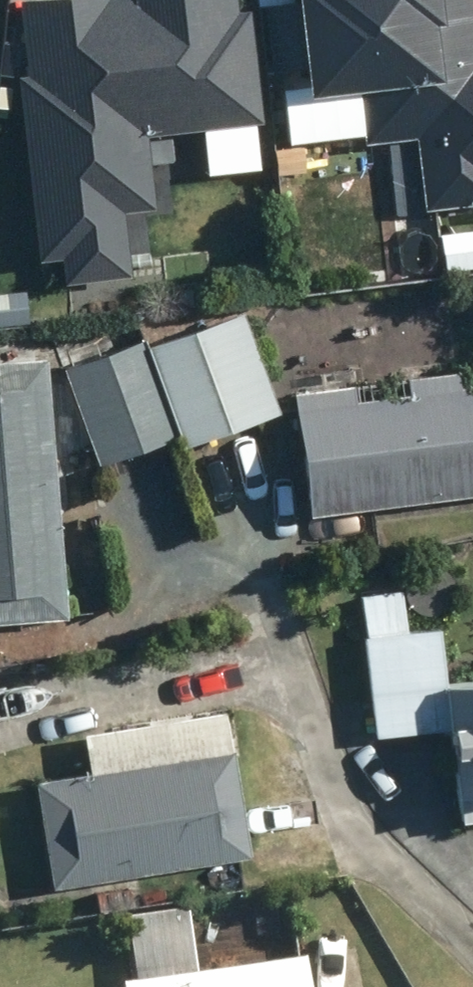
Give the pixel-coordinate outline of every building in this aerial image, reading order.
[(28,75),(19,76),(38,261),(61,259),(64,282),(130,275),(124,210),(156,207),(148,134),(262,123),(250,9),(238,10),(237,0),(21,0),(28,75)] [(309,92),(359,86),(366,143),(415,137),(424,210),(472,204),(472,0),(298,0),(309,92)] [(140,340),(58,371),(94,466),(177,435),(182,447),(276,412),(239,314),(144,349),(140,340)] [(61,619),(41,360),(0,363),(0,624),(61,619)] [(291,395),(306,514),(472,493),(472,388),(457,390),(455,373),(402,380),(404,395),(351,402),(349,387),(291,395)] [(355,597),(373,738),(445,729),(458,826),(472,824),(472,686),(442,690),(435,629),(404,633),(398,591),(355,597)] [(84,775),(31,783),(49,890),(245,857),(221,711),(78,735),(84,775)] [(126,889),(90,895),(95,920),(131,913),(126,889)] [(276,905),(255,908),(259,930),(280,926),(276,905)] [(299,964),(193,979),(184,914),(123,923),(132,986),(302,986),(299,964)]
